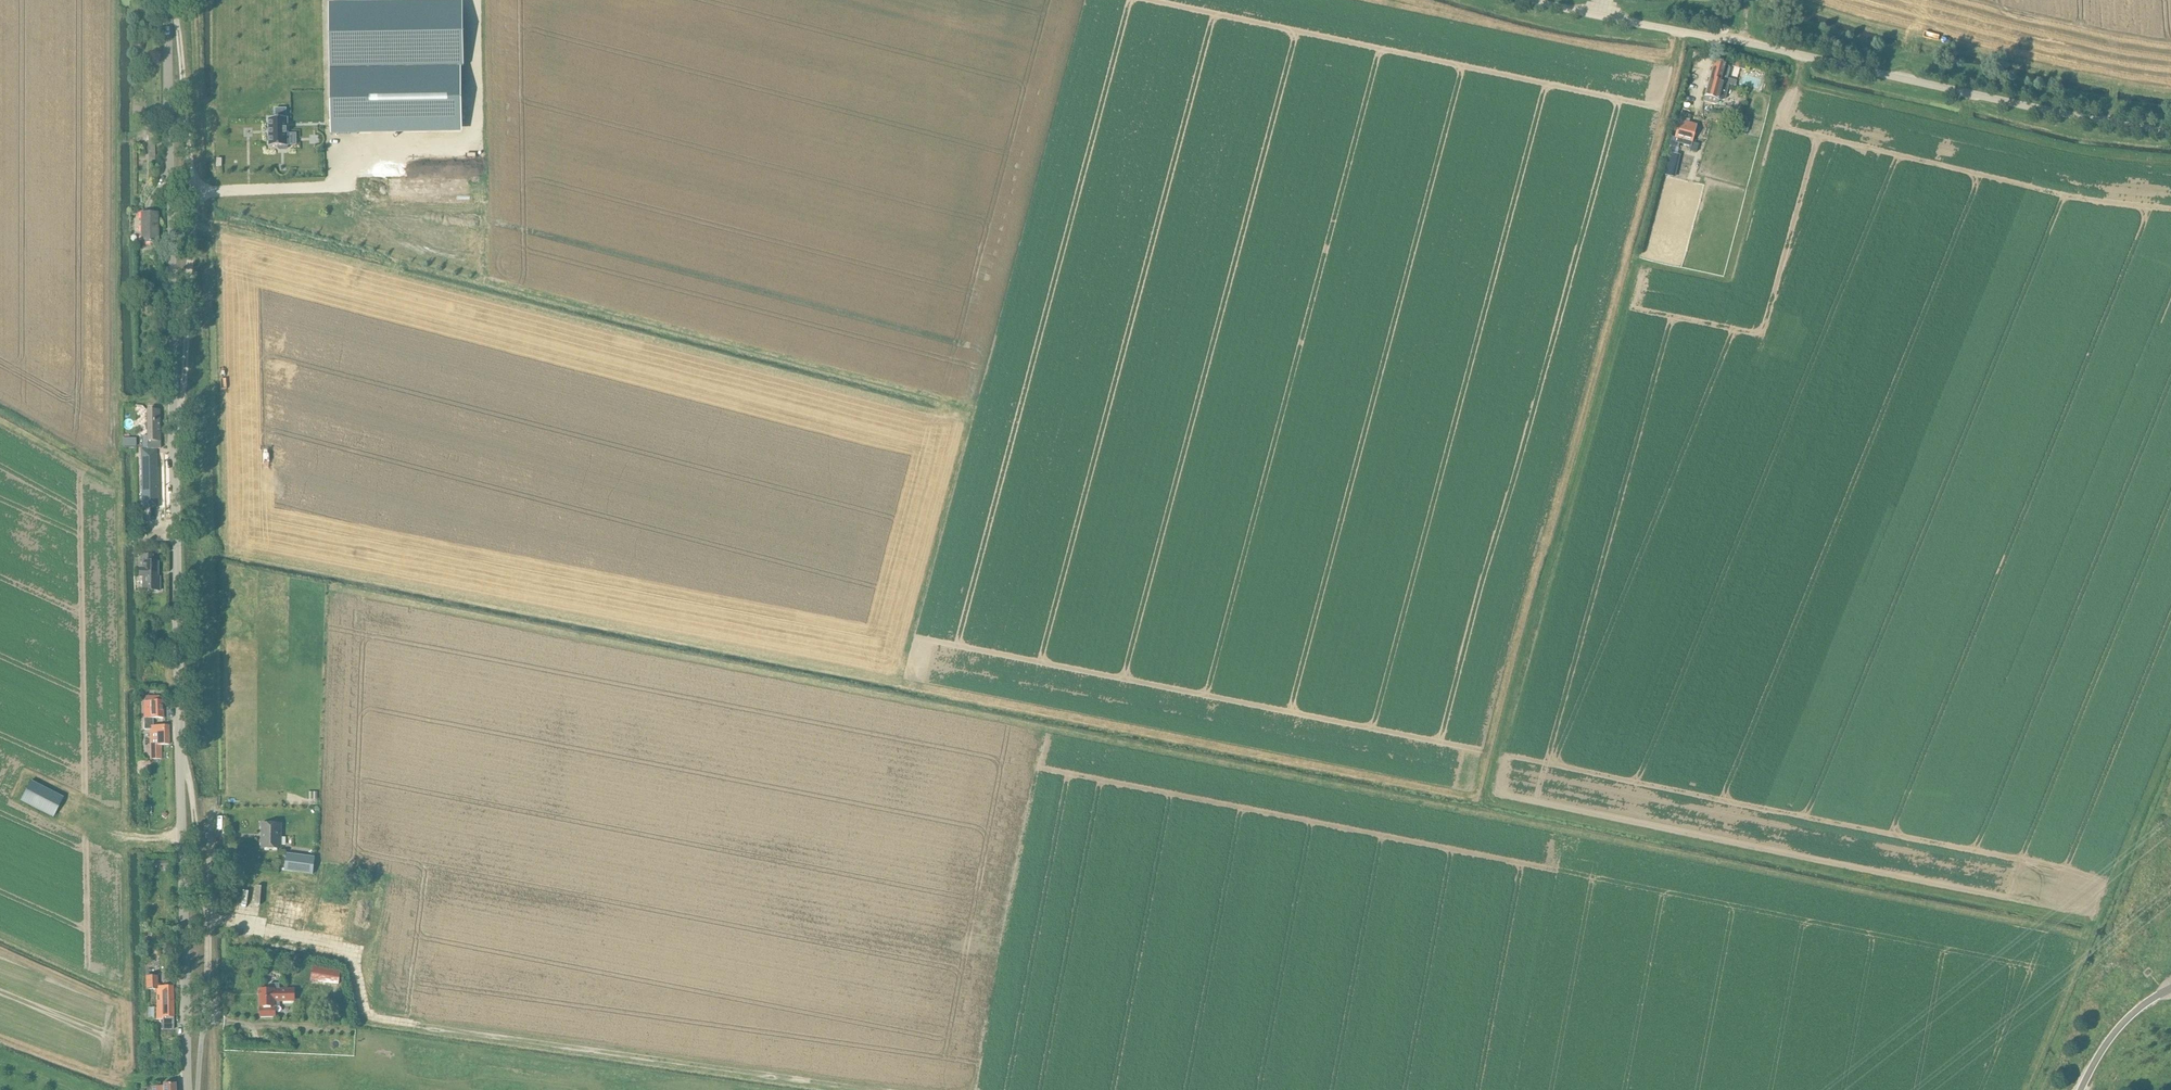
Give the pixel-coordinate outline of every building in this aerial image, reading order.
[(459,2),(328,4),(330,133),(461,130),(460,68),(463,68),(462,2),(459,2)] [(1734,60),(1732,67),(1738,69),(1745,70),(1747,64),(1740,62),(1734,60)] [(1719,100),(1724,83),(1720,82),(1725,65),(1715,62),(1704,96),(1719,100)] [(1728,79),(1726,85),(1728,86),(1734,88),(1736,81),(1728,79)] [(275,118),(268,118),(269,147),(278,147),(278,149),(280,150),(286,151),(286,147),(288,146),(288,119),(287,118),(287,109),(275,109),(275,118)] [(1735,111),(1733,119),(1740,120),(1742,112),(1735,111)] [(1691,148),(1692,142),(1697,126),(1679,121),(1675,137),(1676,138),(1675,143),(1675,144),(1679,145),(1691,148)] [(1743,121),(1740,131),(1747,133),(1750,123),(1743,121)] [(1670,153),(1664,176),(1674,178),(1680,155),(1677,155),(1670,153)] [(141,244),(151,244),(157,244),(157,214),(141,214),(141,244)] [(142,509),(157,509),(156,450),(160,450),(160,449),(159,429),(159,411),(146,411),(146,436),(142,437),(142,448),(141,450),(142,509)] [(157,570),(157,563),(152,562),(152,556),(142,556),(142,568),(139,568),(138,577),(142,577),(141,590),(159,590),(159,577),(156,577),(156,570),(157,570)] [(145,702),(143,702),(143,723),(143,729),(149,729),(149,745),(150,759),(160,759),(161,759),(161,745),(162,745),(168,745),(168,726),(165,726),(153,726),(153,723),(153,718),(163,718),(162,701),(159,701),(157,702),(145,702)] [(52,817),(62,798),(30,782),(20,801),(52,817)] [(280,849),(281,824),(262,824),(262,848),(280,849)] [(285,864),(284,870),(296,872),(312,874),(315,857),(286,853),(285,864)] [(312,966),(309,981),(331,985),(333,970),(312,966)] [(155,1002),(173,1002),(173,987),(157,987),(157,977),(144,977),(145,990),(155,990),(155,1002)] [(269,990),(260,990),(260,1007),(260,1017),(276,1017),(276,1007),(275,1007),(280,1007),(279,1002),(295,1001),(295,989),(279,989),(279,984),(268,984),(269,990)] [(173,1002),(155,1002),(155,1019),(162,1019),(162,1017),(173,1017),(173,1002)] [(158,1042),(149,1042),(150,1053),(158,1053),(158,1042)] [(173,1054),(163,1054),(163,1063),(173,1063),(173,1054)]
